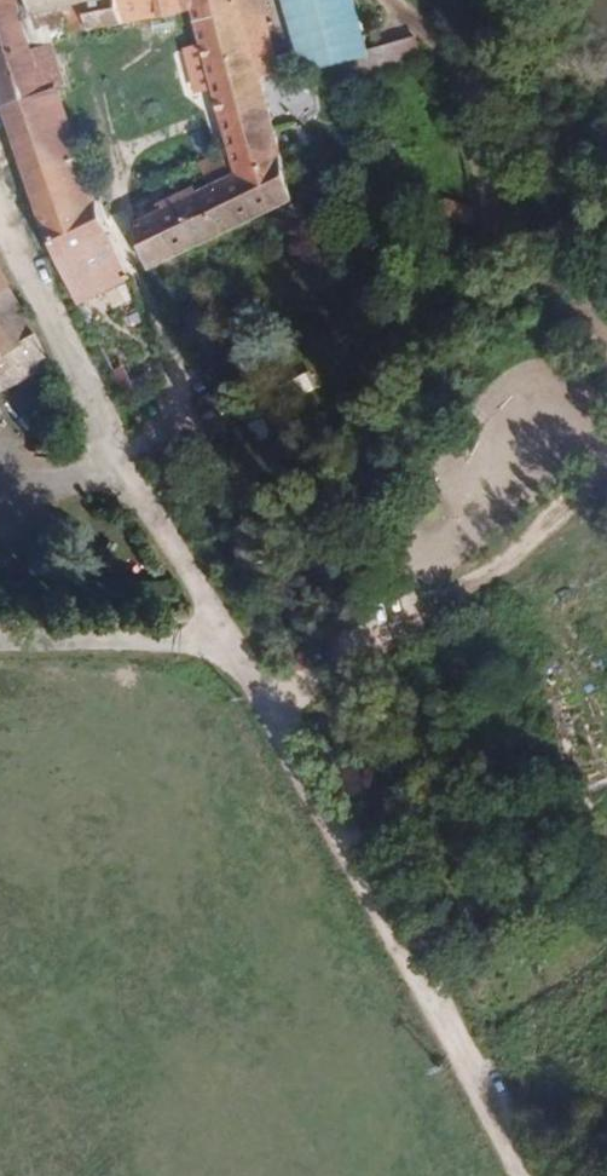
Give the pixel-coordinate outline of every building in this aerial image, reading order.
[(47,38),(33,40),(20,0),(0,0),(0,92),(4,105),(63,88),(47,38)] [(204,0),(33,0),(38,18),(87,7),(94,34),(192,10),(206,6),(204,0)] [(240,0),(228,0),(206,6),(192,10),(202,45),(186,49),(198,92),(214,89),(220,114),(269,103),(240,0)] [(294,51),(278,55),(284,75),(346,59),(351,79),(423,61),(416,35),(366,48),(354,0),(281,0),(294,51)] [(86,152),(63,88),(4,105),(25,173),(86,152)] [(274,153),(282,152),(269,103),(220,114),(228,146),(235,173),(274,153)] [(153,267),(295,201),(282,152),(274,153),(235,173),(228,146),(197,159),(197,162),(206,188),(136,219),(134,221),(153,267)] [(129,277),(100,196),(40,216),(77,295),(129,277)] [(444,197),(439,214),(469,222),(473,206),(444,197)] [(476,207),(469,227),(448,219),(440,240),(477,254),(493,213),(476,207)] [(4,285),(0,287),(0,353),(31,337),(4,285)] [(45,363),(31,337),(0,353),(0,388),(45,363)]
